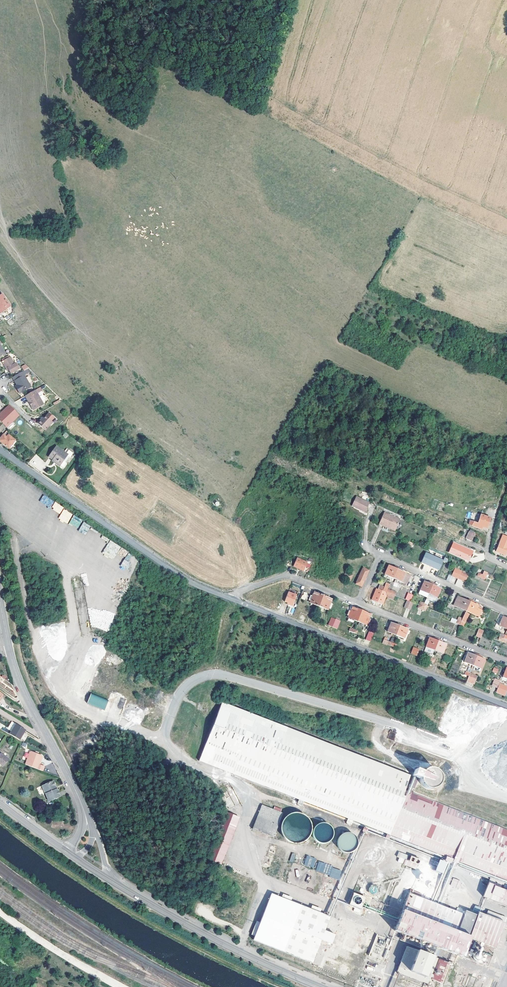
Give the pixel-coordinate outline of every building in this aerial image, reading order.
[(9,307),(2,297),(0,298),(0,314),(9,307)] [(7,367),(9,370),(11,374),(19,369),(16,363),(15,364),(10,356),(2,362),(6,368),(7,367)] [(30,374),(28,369),(25,371),(13,377),(21,393),(26,390),(26,388),(30,386),(25,377),(30,374)] [(36,391),(25,397),(33,411),(44,405),(36,391)] [(9,405),(0,414),(0,420),(7,427),(19,415),(9,405)] [(42,418),(37,424),(46,430),(53,422),(52,420),(54,417),(48,413),(44,419),(42,418)] [(0,440),(0,442),(9,449),(12,445),(13,446),(17,441),(9,435),(7,438),(4,435),(0,440)] [(56,464),(60,467),(61,466),(64,462),(68,456),(69,455),(65,452),(57,446),(49,457),(57,463),(56,464)] [(67,449),(65,452),(69,455),(68,456),(70,458),(71,458),(74,454),(67,449)] [(50,508),(54,501),(44,495),(39,501),(50,508)] [(352,506),(365,512),(369,502),(357,496),(352,506)] [(73,513),(54,502),(51,509),(60,514),(58,518),(67,524),(73,513)] [(388,526),(396,529),(400,520),(384,512),(378,524),(387,528),(388,526)] [(491,518),(480,514),(478,521),(474,519),(471,521),(470,525),(481,529),(482,527),(487,529),(491,518)] [(78,529),(83,520),(74,515),(69,524),(78,529)] [(83,522),(78,531),(86,535),(91,525),(83,522)] [(474,534),(469,532),(466,539),(471,541),(474,534)] [(503,555),(506,547),(506,545),(506,537),(502,535),(499,544),(495,552),(503,555)] [(109,540),(102,554),(114,560),(121,546),(109,540)] [(471,551),(453,543),(449,552),(467,561),(471,551)] [(127,569),(133,555),(127,553),(121,567),(127,569)] [(297,558),(293,567),(303,571),(307,563),(297,558)] [(392,581),(393,579),(397,568),(394,566),(393,568),(389,566),(383,577),(392,581)] [(359,576),(365,579),(369,571),(363,568),(359,576)] [(397,568),(393,579),(405,585),(410,575),(400,571),(401,569),(397,568)] [(451,576),(457,578),(460,572),(454,569),(451,576)] [(460,572),(457,578),(464,582),(467,575),(460,572)] [(361,587),(365,579),(359,576),(358,578),(355,584),(361,587)] [(457,579),(455,585),(461,588),(464,582),(457,579)] [(426,597),(428,594),(433,583),(429,582),(428,583),(423,582),(418,594),(426,597)] [(378,589),(387,593),(388,589),(390,585),(386,583),(384,587),(380,585),(378,589)] [(438,586),(433,583),(428,594),(436,598),(440,589),(437,588),(438,586)] [(297,595),(288,592),(284,602),(287,603),(289,603),(289,604),(292,606),(297,595)] [(310,603),(318,606),(322,596),(314,592),(312,596),(311,595),(309,600),(310,601),(310,603)] [(322,596),(318,606),(327,610),(327,608),(329,608),(331,603),(329,602),(331,599),(322,596)] [(453,606),(466,611),(470,600),(468,599),(468,601),(457,597),(453,606)] [(478,617),(481,610),(476,608),(477,605),(472,603),(473,601),(470,600),(466,611),(478,617)] [(349,618),(357,621),(361,611),(353,608),(351,611),(349,610),(347,615),(349,616),(349,618)] [(361,611),(357,621),(365,624),(366,623),(368,623),(370,618),(368,617),(369,614),(361,611)] [(506,630),(506,629),(506,619),(503,617),(499,626),(506,630)] [(340,621),(331,618),(328,626),(337,629),(340,621)] [(387,632),(395,635),(400,624),(398,623),(397,625),(390,622),(387,632)] [(400,624),(395,635),(403,639),(407,629),(401,627),(402,625),(400,624)] [(382,643),(391,646),(392,643),(387,641),(388,638),(385,637),(382,643)] [(433,654),(434,650),(438,639),(434,638),(434,639),(429,637),(424,650),(433,654)] [(438,639),(434,650),(442,653),(446,644),(441,642),(442,640),(438,639)] [(413,647),(410,654),(416,656),(419,650),(413,647)] [(464,662),(473,665),(477,654),(473,653),(472,654),(468,653),(464,662)] [(477,654),(473,665),(481,668),(484,659),(480,657),(481,656),(477,654)] [(506,691),(506,686),(500,684),(498,688),(506,692),(506,691)] [(108,700),(91,694),(87,703),(104,710),(108,700)] [(247,779),(298,799),(506,881),(506,829),(414,793),(419,780),(420,781),(421,785),(423,788),(426,790),(428,791),(431,791),(434,791),(436,789),(438,787),(440,785),(440,782),(440,779),(440,777),(438,775),(436,773),(433,771),(430,771),(427,771),(424,773),(423,774),(415,771),(408,791),(406,790),(412,775),(223,702),(200,761),(247,779)] [(13,728),(12,730),(9,735),(20,740),(25,730),(15,724),(13,728)] [(25,765),(42,772),(44,767),(39,766),(42,757),(41,756),(31,752),(30,753),(25,765)] [(3,767),(8,759),(0,754),(0,764),(3,767)] [(53,782),(42,786),(48,803),(59,799),(53,782)] [(274,837),(280,820),(283,813),(281,812),(273,809),(262,805),(259,812),(252,829),(274,837)] [(333,834),(332,825),(324,822),(321,822),(315,820),(312,820),(312,818),(297,811),(288,813),(281,828),(283,837),(298,844),(300,843),(301,848),(303,843),(305,844),(309,843),(309,842),(313,842),(312,845),(315,846),(316,846),(320,847),(322,847),(327,849),(333,834)] [(227,813),(209,859),(220,863),(238,817),(227,813)] [(338,847),(339,849),(341,851),(343,852),(346,853),(348,853),(351,852),(353,851),(355,849),(357,847),(357,844),(357,842),(357,839),(355,837),(353,835),(351,834),(349,833),(346,833),(343,833),(341,835),(339,837),(338,839),(337,841),(337,844),(338,847)] [(420,860),(397,851),(395,856),(397,857),(396,861),(416,869),(420,860)] [(313,868),(317,859),(307,855),(304,865),(313,868)] [(342,869),(318,862),(315,872),(340,878),(342,869)] [(500,888),(503,882),(491,877),(483,896),(506,906),(506,891),(500,888)] [(466,883),(454,878),(451,886),(463,890),(466,883)] [(354,891),(349,903),(361,908),(366,896),(354,891)] [(321,940),(325,931),(331,916),(330,916),(272,893),(253,940),(312,963),(321,940)] [(505,922),(486,915),(479,913),(479,915),(465,910),(464,914),(438,904),(433,902),(408,893),(394,930),(404,934),(402,940),(406,942),(434,952),(436,947),(466,958),(473,938),(495,947),(505,922)] [(486,915),(505,922),(506,918),(488,910),(486,915)] [(474,942),(470,951),(476,953),(477,950),(479,951),(481,945),(474,942)] [(440,982),(447,962),(440,959),(434,974),(432,974),(438,959),(407,946),(397,972),(428,984),(431,976),(433,976),(432,979),(440,982)]
